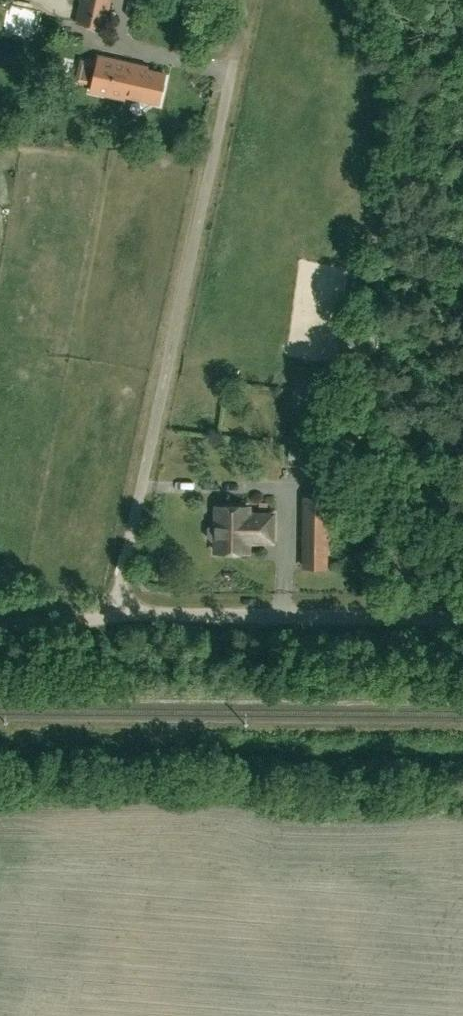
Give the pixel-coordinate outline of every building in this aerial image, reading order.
[(75,23),(68,21),(65,34),(85,38),(88,25),(106,30),(113,0),(80,0),(75,23)] [(9,74),(8,48),(13,48),(12,30),(15,30),(15,8),(0,8),(0,75),(9,74)] [(99,56),(97,62),(80,58),(75,81),(92,85),(91,91),(124,98),(125,96),(159,103),(165,74),(147,69),(148,67),(99,56)] [(289,447),(289,456),(301,456),(301,447),(289,447)] [(326,567),(327,498),(305,497),(304,567),(326,567)] [(272,541),(272,515),(248,514),(248,507),(216,507),(216,524),(212,524),(208,528),(208,536),(212,540),(216,540),(216,551),(248,552),(248,541),(272,541)] [(330,531),(349,531),(348,516),(330,516),(330,531)]
